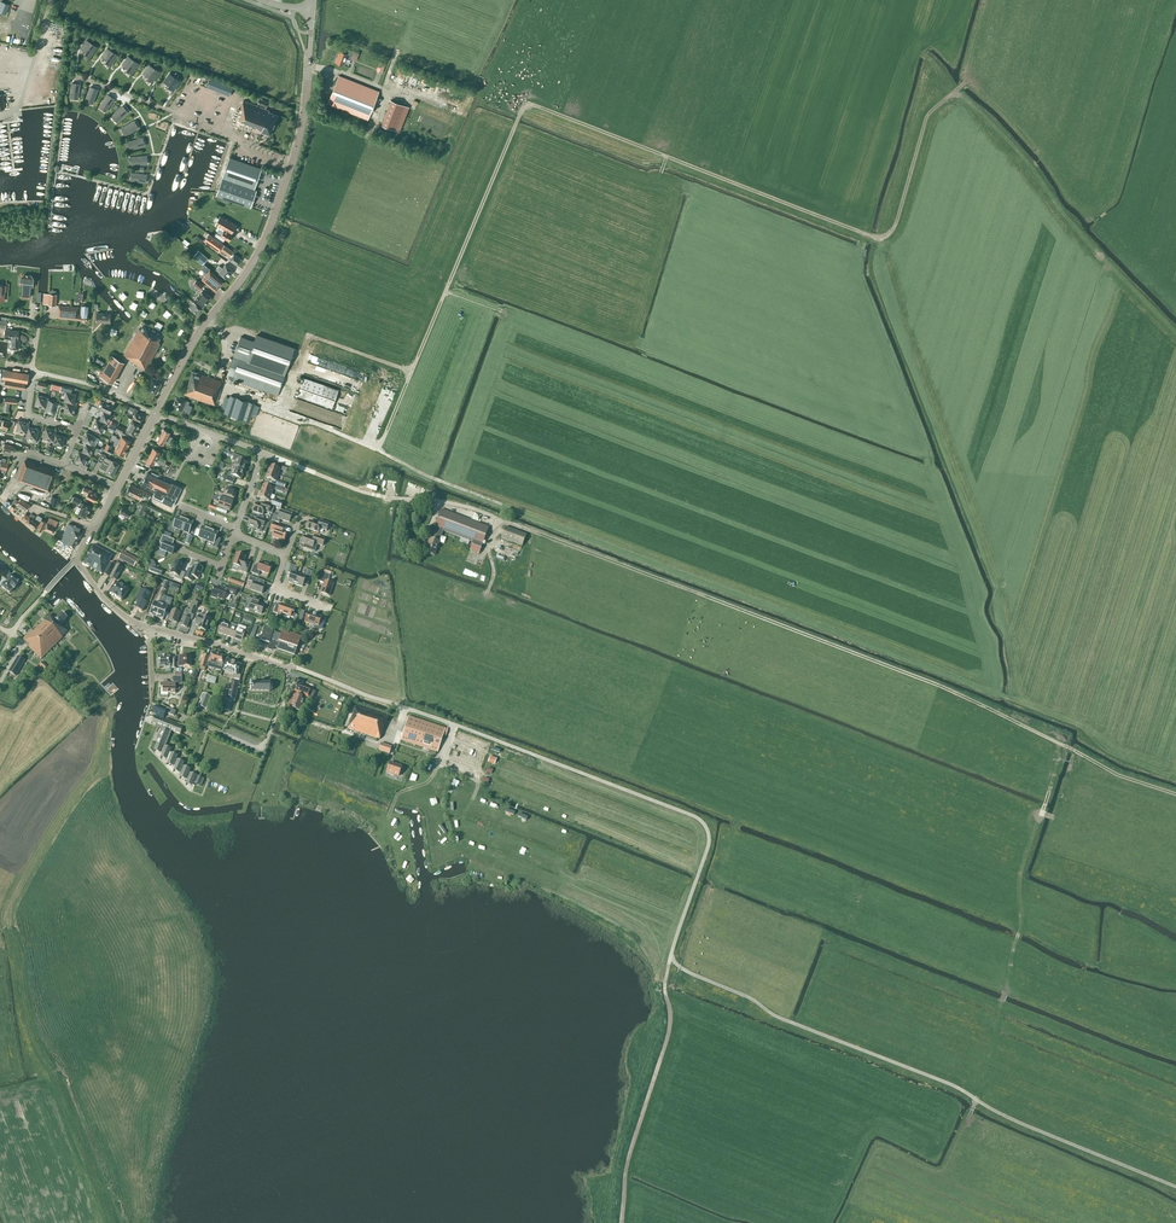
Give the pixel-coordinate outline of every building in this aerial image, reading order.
[(13,9),(17,11),(22,0),(17,0),(13,9)] [(84,54),(92,43),(91,42),(87,39),(80,48),(85,52),(84,54)] [(89,57),(97,46),(92,43),(84,54),(89,57)] [(105,62),(113,51),(111,50),(107,48),(101,57),(106,60),(105,62)] [(356,61),(359,53),(346,48),(344,52),(339,50),(335,61),(344,65),(347,57),(356,61)] [(110,66),(118,55),(114,52),(113,51),(105,62),(110,66)] [(126,70),(134,59),(132,58),(128,56),(122,65),(127,68),(126,70)] [(131,74),(139,63),(134,59),(126,70),(131,74)] [(148,77),(147,79),(154,68),(149,64),(143,73),(148,77)] [(152,82),(160,71),(154,68),(147,79),(152,82)] [(408,72),(402,85),(409,88),(414,74),(408,72)] [(180,80),(170,73),(164,81),(169,85),(168,87),(173,90),(180,80)] [(327,104),(368,119),(379,91),(339,75),(327,104)] [(207,87),(230,96),(233,87),(211,78),(207,87)] [(77,98),(78,98),(80,84),(79,84),(72,83),(70,95),(77,98)] [(92,103),(93,103),(98,89),(97,89),(91,87),(91,86),(90,86),(86,98),(86,99),(86,98),(92,103)] [(105,111),(106,111),(114,99),(114,98),(114,99),(108,95),(108,94),(100,105),(101,105),(106,110),(105,111)] [(257,103),(266,107),(268,102),(259,98),(257,103)] [(261,131),(270,135),(278,115),(269,111),(270,110),(243,100),(241,106),(240,105),(233,122),(261,133),(261,131)] [(381,125),(395,130),(405,105),(391,100),(381,125)] [(117,122),(128,112),(128,111),(127,112),(122,106),(123,106),(122,106),(113,115),(114,115),(117,121),(117,122)] [(127,133),(127,134),(138,127),(134,121),(134,120),(121,128),(122,128),(127,133)] [(132,148),(132,149),(145,145),(144,145),(142,138),(143,138),(142,137),(128,142),(129,142),(133,148),(132,148)] [(134,164),(147,164),(147,163),(146,156),(147,156),(132,157),(134,164)] [(229,157),(222,178),(254,189),(261,168),(229,157)] [(146,175),(147,175),(132,172),(133,180),(132,180),(145,182),(146,175)] [(216,195),(250,207),(256,190),(254,189),(222,178),(216,195)] [(233,234),(231,233),(236,225),(220,215),(215,224),(216,224),(215,225),(224,230),(220,236),(229,241),(233,234)] [(214,237),(210,242),(210,243),(220,251),(220,249),(230,256),(231,257),(229,260),(237,265),(241,259),(234,253),(234,254),(232,253),(233,251),(224,245),(224,244),(214,237)] [(198,250),(193,256),(202,264),(207,258),(198,250)] [(225,264),(222,268),(219,265),(216,269),(219,272),(226,279),(233,270),(225,264)] [(210,270),(202,279),(216,291),(224,281),(210,270)] [(24,274),(21,277),(20,284),(22,284),(21,296),(23,298),(28,298),(30,297),(31,287),(33,287),(34,278),(31,275),(24,274)] [(193,284),(199,289),(203,285),(197,279),(193,284)] [(194,300),(203,307),(211,297),(203,290),(194,300)] [(147,305),(151,310),(156,306),(151,301),(147,305)] [(191,309),(197,314),(201,308),(196,304),(194,302),(189,307),(191,309)] [(57,317),(70,319),(71,306),(59,305),(57,317)] [(81,305),(80,313),(78,313),(78,319),(88,320),(88,313),(89,306),(81,305)] [(78,313),(79,307),(71,306),(70,319),(78,319),(78,313)] [(96,321),(110,322),(111,314),(97,312),(96,317),(96,319),(96,321)] [(160,343),(158,342),(163,333),(144,322),(140,329),(139,328),(136,333),(136,332),(124,355),(131,359),(130,360),(146,369),(160,343)] [(18,349),(19,339),(18,339),(19,330),(10,330),(5,329),(5,338),(9,338),(12,341),(11,349),(18,349)] [(277,395),(294,348),(256,335),(254,341),(241,336),(226,377),(277,395)] [(101,375),(113,382),(124,362),(112,355),(101,375)] [(28,367),(5,363),(4,369),(2,378),(6,379),(26,382),(27,383),(29,373),(27,373),(28,367)] [(184,394),(215,405),(221,388),(219,387),(221,381),(200,374),(200,375),(198,374),(199,373),(193,371),(184,394)] [(147,389),(156,394),(161,383),(152,378),(147,389)] [(332,407),(338,390),(303,378),(297,395),(332,407)] [(25,389),(26,382),(6,379),(4,386),(25,389)] [(352,401),(356,402),(359,394),(345,389),(340,402),(350,405),(352,401)] [(64,401),(66,402),(73,404),(76,394),(66,392),(64,401)] [(38,395),(35,405),(46,408),(48,399),(48,397),(38,395)] [(249,421),(255,403),(230,395),(225,413),(249,421)] [(182,410),(183,407),(186,409),(185,412),(189,413),(192,406),(188,405),(189,402),(176,396),(172,407),(182,410)] [(106,412),(110,414),(113,404),(115,401),(108,398),(106,401),(101,399),(97,408),(103,411),(106,412)] [(54,414),(58,402),(48,399),(46,408),(45,411),(54,414)] [(73,404),(66,402),(64,413),(74,415),(77,405),(73,404)] [(132,419),(140,423),(144,416),(136,412),(138,410),(134,408),(130,406),(129,409),(133,411),(132,413),(134,415),(132,419)] [(307,417),(341,428),(344,420),(338,418),(339,417),(335,416),(333,422),(329,421),(330,418),(322,416),(323,413),(310,408),(307,417)] [(112,415),(110,414),(106,412),(103,411),(99,420),(106,423),(108,424),(112,415)] [(1,427),(7,429),(10,422),(4,419),(1,427)] [(102,433),(106,423),(99,420),(96,419),(92,429),(102,433)] [(126,431),(134,435),(140,423),(132,419),(126,431)] [(16,431),(27,433),(28,426),(29,423),(19,420),(16,431)] [(27,433),(26,437),(34,439),(33,442),(35,443),(36,440),(39,429),(28,426),(27,433)] [(43,438),(54,441),(55,434),(56,430),(46,427),(43,438)] [(170,431),(164,428),(160,434),(172,440),(173,438),(170,436),(170,437),(168,436),(170,431)] [(82,441),(86,442),(86,443),(91,445),(95,436),(86,432),(82,441)] [(115,441),(118,442),(128,447),(131,440),(127,438),(129,436),(122,432),(120,435),(122,436),(120,439),(116,437),(116,436),(113,434),(111,438),(115,441)] [(62,446),(65,436),(55,434),(54,441),(53,443),(62,446)] [(168,441),(167,441),(171,443),(172,440),(160,434),(157,440),(163,444),(166,440),(168,441)] [(114,449),(124,454),(128,447),(118,442),(115,441),(113,444),(116,446),(114,449)] [(95,446),(91,445),(86,443),(82,452),(89,454),(91,455),(95,446)] [(112,446),(107,443),(104,450),(111,454),(113,449),(111,448),(112,446)] [(14,446),(5,444),(3,449),(12,452),(14,446)] [(153,447),(150,454),(165,462),(166,459),(158,455),(160,451),(153,447)] [(84,464),(89,454),(82,452),(78,450),(74,460),(80,463),(79,466),(86,469),(88,466),(84,464)] [(106,473),(113,476),(119,464),(113,460),(112,460),(111,460),(111,459),(105,456),(106,455),(102,453),(98,460),(102,462),(98,469),(104,472),(106,472),(106,473)] [(163,465),(165,462),(150,454),(146,461),(151,463),(153,465),(155,461),(163,465)] [(233,461),(236,462),(234,467),(244,471),(247,463),(241,461),(242,458),(235,455),(233,461)] [(26,484),(50,492),(57,471),(39,465),(39,466),(34,464),(34,463),(24,459),(17,480),(21,482),(22,480),(27,482),(26,484)] [(8,463),(5,462),(2,461),(0,468),(6,470),(8,463)] [(280,469),(270,465),(268,472),(278,475),(280,469)] [(227,478),(225,481),(229,482),(228,484),(232,486),(234,480),(235,477),(241,479),(244,471),(234,467),(231,473),(229,472),(226,478),(227,478)] [(151,490),(151,489),(157,477),(147,472),(141,485),(151,490)] [(276,482),(278,475),(268,472),(266,478),(276,482)] [(171,484),(157,477),(151,489),(157,493),(156,495),(163,499),(162,500),(166,502),(166,500),(174,504),(182,487),(172,482),(171,484)] [(140,499),(142,495),(144,491),(130,484),(126,492),(136,497),(140,499)] [(273,488),(263,485),(261,491),(271,495),(273,488)] [(86,496),(94,501),(97,495),(95,494),(96,492),(90,489),(89,490),(84,487),(82,491),(87,493),(86,496)] [(236,492),(225,488),(222,494),(234,498),(236,492)] [(269,501),(271,495),(261,491),(259,497),(269,501)] [(232,505),(234,498),(222,494),(220,500),(232,505)] [(52,496),(49,504),(56,506),(59,498),(52,496)] [(79,504),(82,500),(74,496),(71,500),(79,504)] [(17,504),(26,510),(30,505),(21,498),(17,504)] [(230,511),(232,505),(220,500),(218,507),(230,511)] [(90,515),(89,514),(92,508),(84,503),(81,507),(78,506),(75,511),(76,513),(88,519),(90,515)] [(136,511),(142,514),(145,505),(140,503),(136,511)] [(253,511),(263,515),(264,511),(272,514),(275,507),(262,503),(261,506),(255,504),(253,511)] [(119,512),(128,517),(132,510),(123,505),(119,512)] [(280,519),(289,523),(292,514),(280,510),(278,516),(273,514),(271,520),(279,523),(280,519)] [(471,548),(480,551),(489,527),(441,510),(435,528),(436,528),(432,539),(430,538),(428,543),(428,544),(425,552),(434,556),(439,542),(443,531),(473,542),(471,548)] [(37,517),(31,513),(30,516),(26,513),(22,518),(26,521),(36,528),(39,522),(40,520),(42,517),(38,515),(37,517)] [(44,529),(53,533),(58,521),(49,518),(44,529)] [(186,521),(178,518),(173,529),(181,532),(186,521)] [(259,526),(263,527),(266,520),(259,518),(258,521),(250,519),(247,526),(258,530),(259,526)] [(46,522),(41,519),(37,529),(42,531),(46,522)] [(320,529),(326,531),(329,524),(320,520),(319,524),(309,521),(307,529),(318,533),(320,529)] [(194,524),(186,521),(181,532),(189,535),(194,524)] [(284,527),(273,523),(270,531),(274,533),(272,537),(279,540),(283,542),(287,533),(283,531),(284,527)] [(63,540),(62,541),(74,547),(82,533),(79,532),(81,528),(71,524),(65,536),(60,533),(57,538),(63,540)] [(210,530),(202,527),(198,538),(206,541),(210,530)] [(501,538),(522,546),(526,535),(505,527),(501,538)] [(210,530),(206,541),(214,544),(218,533),(210,530)] [(184,543),(189,545),(193,537),(188,535),(184,543)] [(314,544),(322,547),(325,539),(315,535),(313,539),(304,536),(301,544),(313,548),(314,544)] [(169,538),(163,536),(160,544),(163,545),(161,550),(172,554),(176,546),(167,543),(169,538)] [(83,564),(102,574),(111,556),(92,546),(89,551),(90,552),(86,559),(83,564)] [(118,559),(134,568),(138,560),(123,551),(118,559)] [(245,562),(244,561),(245,557),(237,553),(233,565),(239,567),(238,570),(246,573),(247,570),(250,563),(246,561),(245,562)] [(154,561),(151,560),(147,568),(148,570),(156,566),(154,561)] [(177,561),(175,561),(175,562),(174,564),(171,573),(175,575),(174,578),(182,581),(185,573),(181,571),(184,564),(183,564),(181,563),(180,563),(180,562),(179,562),(177,561)] [(109,577),(113,570),(115,565),(110,562),(104,575),(109,577)] [(122,564),(117,562),(116,564),(115,565),(113,570),(109,577),(116,580),(123,568),(121,566),(122,564)] [(260,562),(259,566),(254,565),(251,573),(258,575),(260,571),(269,574),(272,566),(260,562)] [(10,593),(19,581),(10,575),(8,578),(6,576),(10,572),(0,564),(0,586),(10,593)] [(205,568),(197,564),(195,570),(191,569),(188,578),(195,581),(196,577),(201,579),(205,568)] [(288,582),(295,585),(299,574),(295,573),(297,567),(290,564),(288,572),(291,574),(288,582)] [(303,576),(299,574),(295,585),(302,587),(305,579),(309,580),(312,572),(305,569),(303,576)] [(324,573),(322,573),(319,582),(324,583),(320,593),(329,596),(333,584),(328,582),(330,575),(324,573)] [(248,581),(253,582),(250,590),(262,594),(265,586),(255,583),(257,579),(250,576),(248,581)] [(109,593),(122,601),(128,590),(116,582),(109,593)] [(216,599),(216,598),(224,600),(227,593),(235,596),(237,589),(227,586),(226,590),(215,586),(214,591),(213,591),(211,597),(216,599)] [(136,596),(140,598),(135,608),(142,611),(146,603),(144,602),(145,600),(146,600),(150,594),(141,589),(136,596)] [(253,613),(254,612),(261,614),(264,606),(257,603),(258,599),(260,600),(250,596),(248,603),(251,604),(249,611),(253,613)] [(156,618),(163,599),(160,598),(158,604),(154,602),(150,615),(156,618)] [(166,600),(163,599),(156,618),(163,620),(168,607),(164,606),(166,600)] [(190,619),(192,619),(196,609),(198,603),(193,601),(190,611),(185,610),(180,625),(187,628),(190,619)] [(281,606),(276,604),(273,613),(278,614),(278,613),(290,617),(292,613),(293,613),(295,608),(290,606),(289,607),(282,604),(281,606)] [(168,620),(177,623),(180,613),(172,610),(168,620)] [(313,614),(308,612),(304,622),(318,627),(322,617),(316,615),(313,614)] [(63,637),(62,636),(67,631),(61,625),(67,618),(62,613),(55,620),(50,614),(33,631),(32,630),(23,639),(29,645),(28,646),(41,659),(63,637)] [(199,616),(195,625),(199,626),(198,628),(206,631),(210,619),(203,616),(202,617),(199,616)] [(218,633),(226,635),(229,626),(221,623),(218,633)] [(237,629),(229,626),(226,635),(234,638),(237,629)] [(273,631),(274,630),(265,626),(260,640),(269,643),(268,647),(269,649),(272,650),(274,649),(274,647),(277,648),(276,649),(294,656),(300,640),(301,637),(282,630),(282,631),(283,631),(282,634),(273,631)] [(242,641),(245,631),(237,629),(234,638),(242,641)] [(222,668),(225,657),(211,652),(208,664),(222,668)] [(203,655),(200,667),(206,668),(209,657),(203,655)] [(158,668),(170,668),(170,665),(172,665),(172,669),(176,669),(176,659),(172,659),(172,662),(170,662),(170,656),(158,656),(158,668)] [(183,666),(190,667),(190,656),(183,656),(179,656),(179,663),(178,663),(178,667),(183,667),(183,666)] [(24,661),(17,657),(6,673),(13,677),(24,661)] [(241,665),(227,660),(226,660),(225,665),(223,670),(234,674),(232,680),(231,683),(229,682),(227,694),(229,695),(227,700),(235,701),(238,688),(240,688),(240,685),(238,685),(239,682),(240,676),(237,674),(241,665)] [(215,685),(216,677),(207,675),(206,683),(215,685)] [(180,684),(181,685),(182,677),(173,677),(173,682),(173,684),(172,684),(171,685),(168,684),(162,683),(162,688),(161,688),(161,694),(168,694),(168,693),(171,693),(175,694),(176,690),(179,689),(180,684)] [(291,691),(299,694),(303,682),(296,679),(291,691)] [(273,689),(273,686),(273,685),(271,683),(270,683),(250,682),(250,685),(250,688),(250,691),(269,692),(270,692),(270,691),(273,689)] [(198,707),(206,710),(211,697),(201,693),(196,703),(199,704),(198,707)] [(301,708),(302,709),(306,700),(302,699),(303,697),(292,693),(288,705),(291,707),(291,709),(299,712),(301,708)] [(153,714),(156,715),(155,717),(162,720),(163,718),(165,713),(174,716),(176,711),(166,707),(165,710),(156,706),(153,714)] [(381,733),(383,734),(388,717),(356,706),(355,708),(350,706),(348,713),(353,714),(348,729),(354,731),(355,729),(356,730),(356,731),(379,739),(381,733)] [(401,740),(437,752),(445,729),(409,716),(401,740)] [(162,720),(155,717),(152,723),(164,728),(172,731),(180,734),(183,729),(162,720)] [(159,736),(158,739),(159,740),(167,743),(172,731),(164,728),(163,729),(162,729),(161,732),(161,733),(160,736),(159,736)] [(154,750),(162,754),(165,747),(167,743),(159,740),(154,752),(154,750)] [(379,750),(389,754),(392,747),(381,743),(379,750)] [(161,757),(168,760),(171,753),(169,752),(171,747),(171,749),(165,747),(162,754),(160,758),(160,759),(161,757)] [(172,752),(171,753),(168,760),(166,765),(167,765),(167,764),(175,767),(178,760),(176,759),(178,754),(177,755),(172,753),(172,752)] [(179,758),(178,758),(178,760),(175,767),(173,772),(174,771),(181,774),(184,767),(182,766),(184,761),(183,762),(178,760),(179,758)] [(395,774),(399,776),(401,767),(390,763),(387,772),(391,773),(390,775),(394,776),(395,774)] [(184,767),(181,774),(179,779),(180,777),(188,780),(191,773),(188,772),(190,767),(190,769),(184,767),(185,765),(184,767)] [(464,766),(462,768),(469,774),(471,772),(464,766)] [(204,779),(191,773),(188,780),(186,784),(192,786),(193,784),(201,787),(204,779)]
